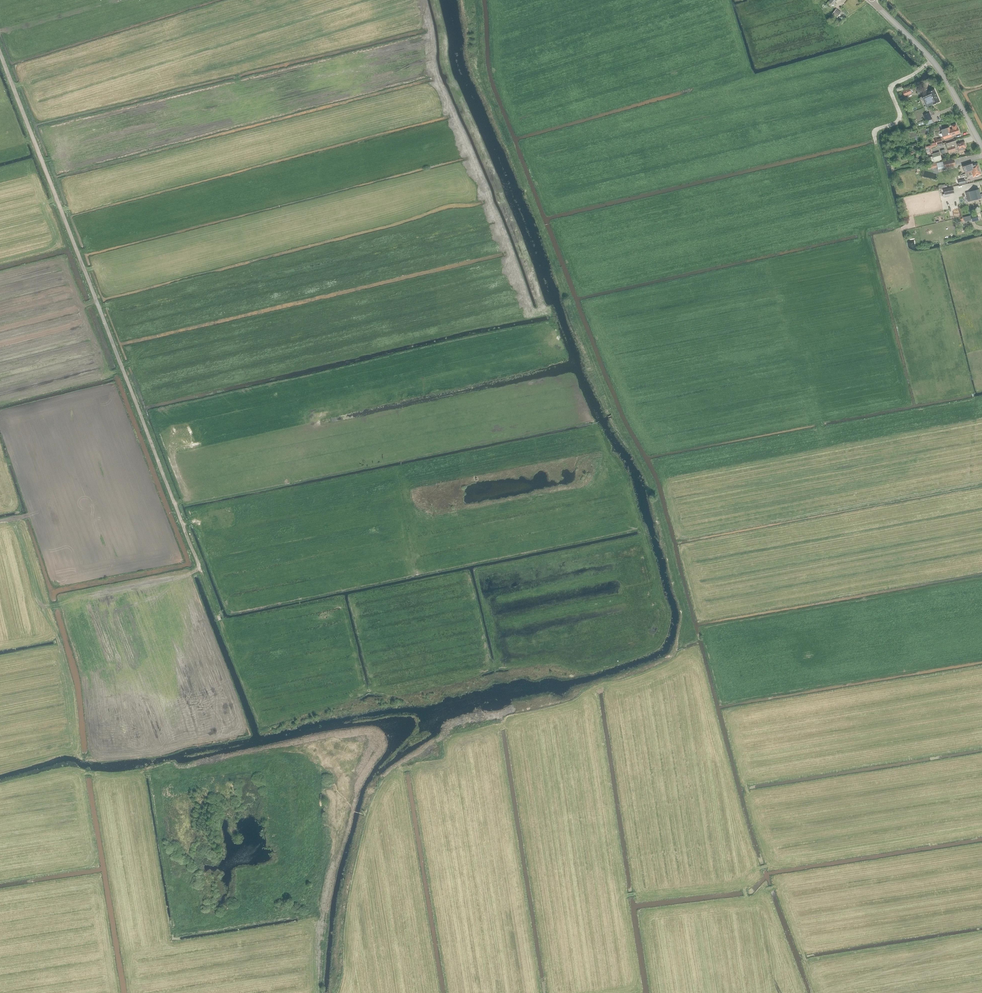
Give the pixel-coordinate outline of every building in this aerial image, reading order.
[(911,87),(903,90),(905,95),(913,92),(911,87)] [(922,96),(925,101),(937,95),(934,89),(928,92),(929,93),(922,96)] [(937,95),(925,101),(927,106),(933,103),(933,104),(940,101),(937,95)] [(947,130),(942,132),(944,138),(949,136),(951,135),(956,133),(959,132),(958,127),(957,128),(956,124),(951,125),(953,129),(947,131),(947,130)] [(955,141),(946,144),(949,153),(953,151),(956,150),(958,149),(959,152),(965,150),(964,147),(966,147),(964,141),(956,144),(955,141)] [(931,147),(937,146),(936,142),(930,144),(931,145),(925,147),(927,154),(932,153),(931,147)] [(941,159),(939,152),(932,154),(933,156),(933,157),(934,161),(939,160),(941,159)] [(898,153),(890,156),(892,163),(897,161),(896,158),(899,157),(898,153)] [(956,166),(954,159),(936,163),(938,170),(956,166)] [(963,166),(966,174),(980,169),(978,163),(975,165),(975,164),(973,165),(972,162),(963,166)] [(954,193),(953,187),(943,189),(944,194),(943,194),(943,198),(950,196),(950,194),(954,193)] [(966,192),(968,199),(966,199),(967,202),(968,202),(969,205),(977,203),(976,199),(981,198),(981,193),(980,194),(979,189),(966,192)]
